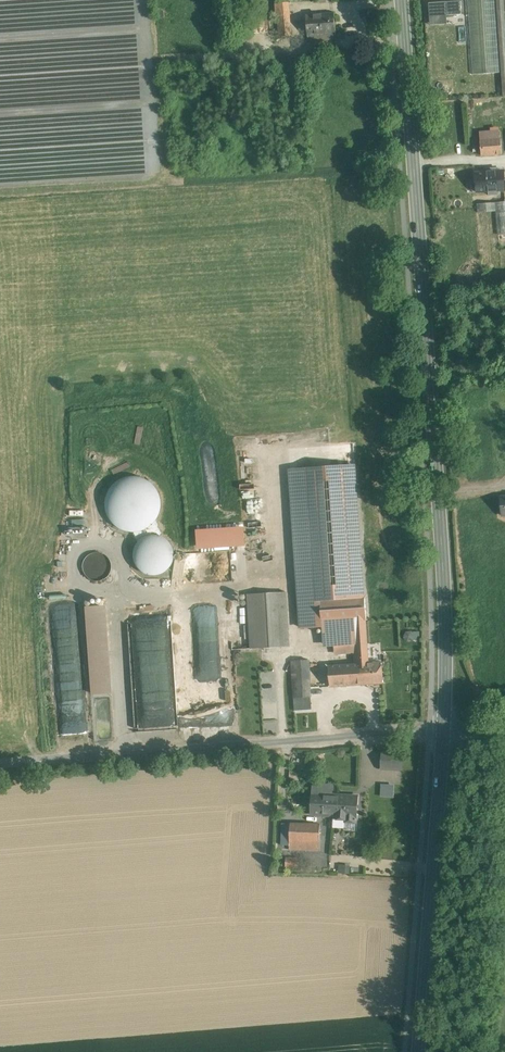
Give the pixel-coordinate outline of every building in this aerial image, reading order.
[(472,74),(501,73),(496,0),(467,0),(472,74)] [(501,73),(503,96),(504,96),(504,0),(496,0),(501,73)] [(460,1),(445,2),(446,15),(461,14),(460,1)] [(445,2),(438,3),(439,21),(447,20),(446,15),(445,2)] [(287,3),(276,4),(278,37),(289,37),(287,3)] [(333,14),(305,16),(306,35),(307,35),(307,41),(335,39),(334,33),(333,14)] [(269,17),(252,18),(253,34),(270,33),(269,17)] [(502,139),(481,141),(482,156),(503,155),(502,139)] [(504,173),(477,174),(478,193),(489,192),(489,196),(498,195),(497,192),(504,191),(504,173)] [(476,204),(484,290),(504,288),(504,202),(476,204)] [(356,464),(289,469),(299,628),(322,627),(320,601),(364,598),(356,464)] [(162,536),(156,521),(154,523),(151,526),(150,526),(149,528),(147,529),(143,530),(141,531),(140,531),(135,532),(138,542),(139,541),(141,539),(143,538),(145,536),(146,536),(148,535),(151,535),(154,535),(154,534),(158,535),(160,535),(161,536),(162,536)] [(111,572),(112,567),(110,561),(107,556),(103,553),(97,552),(91,553),(87,557),(84,561),(83,567),(84,572),(87,577),(92,580),(97,581),(103,580),(107,577),(111,572)] [(187,554),(176,552),(175,561),(186,563),(187,554)] [(292,592),(248,595),(251,649),(296,646),(292,592)] [(364,598),(320,601),(322,627),(323,634),(355,632),(357,650),(353,651),(354,664),(365,664),(369,663),(366,620),(367,620),(365,598),(364,598)] [(106,605),(86,607),(93,694),(113,693),(106,605)] [(355,632),(323,634),(324,653),(353,651),(357,650),(355,632)] [(309,660),(292,661),(293,670),(309,669),(309,660)] [(369,663),(365,664),(366,683),(384,682),(382,662),(369,663)] [(354,664),(329,666),(330,686),(366,683),(365,664),(354,664)] [(309,669),(293,670),(296,711),(312,710),(309,669)] [(402,754),(382,752),(381,768),(401,770),(402,754)] [(339,796),(312,794),(311,813),(334,815),(337,815),(339,796)] [(358,797),(339,796),(337,815),(334,815),(333,818),(332,826),(344,827),(344,823),(355,823),(356,816),(357,816),(358,797)] [(290,823),(283,823),(282,845),(289,846),(290,823)] [(320,825),(290,823),(289,846),(289,849),(319,850),(320,825)] [(299,858),(286,858),(285,866),(298,867),(299,858)] [(340,864),(340,872),(350,873),(350,864),(340,864)]
